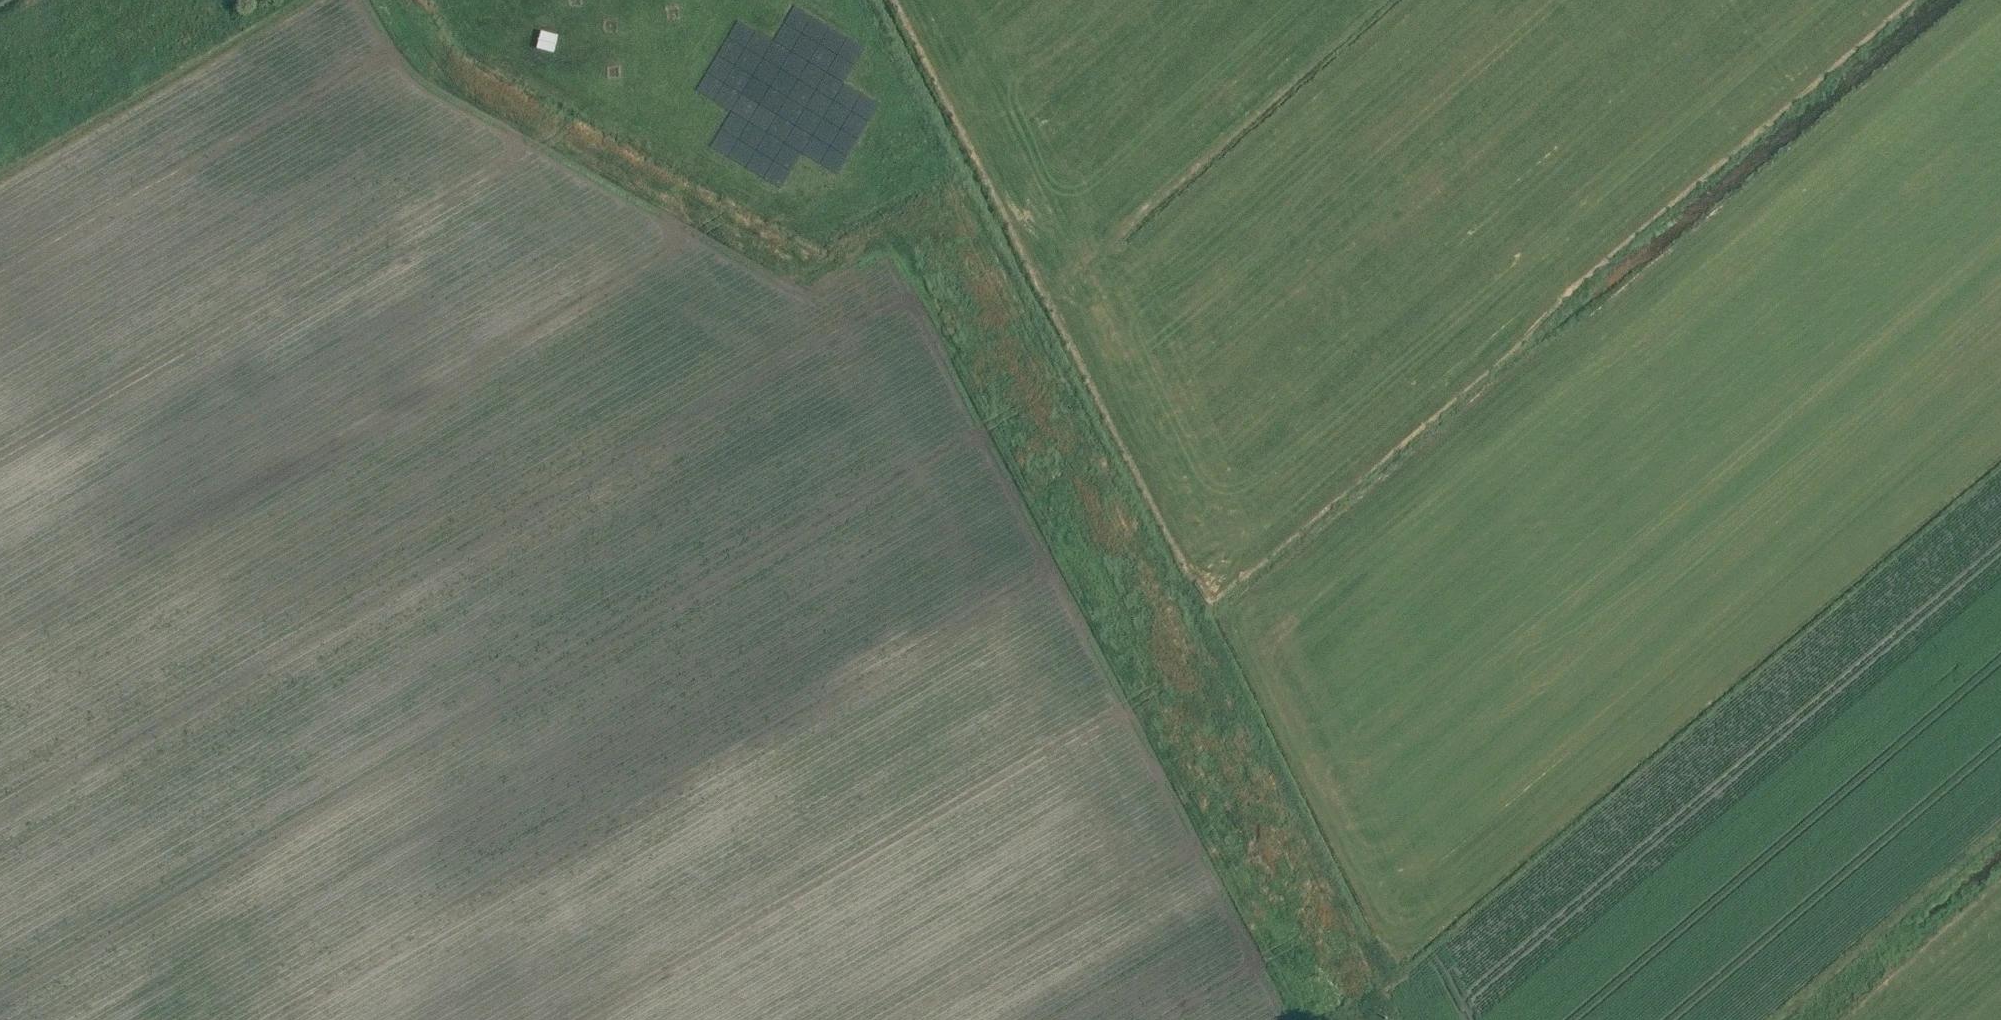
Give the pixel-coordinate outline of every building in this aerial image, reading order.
[(737,20),(695,91),(731,112),(709,147),(780,190),(801,154),(837,175),(879,105),(844,83),(865,48),(794,6),(773,41),(737,20)]
